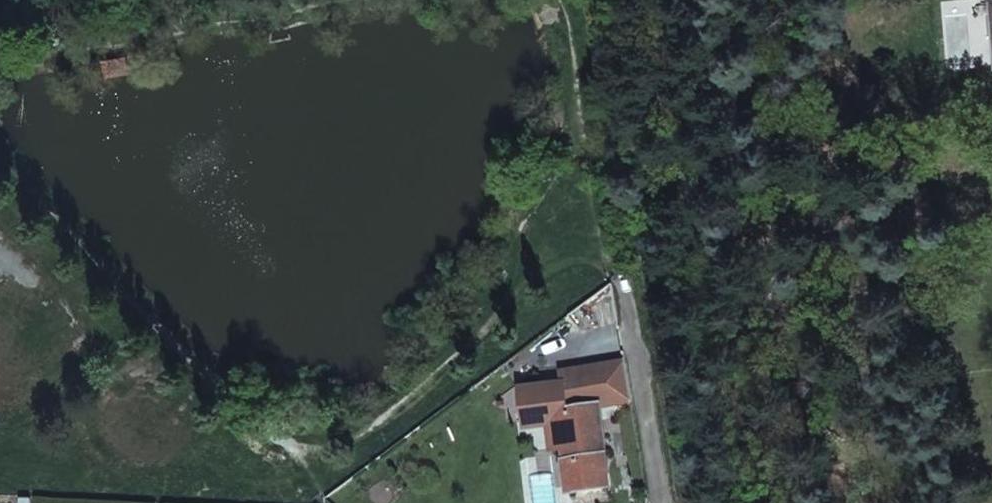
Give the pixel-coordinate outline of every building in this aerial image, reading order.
[(130,73),(130,72),(127,56),(102,61),(102,62),(105,78),(130,73)] [(631,402),(625,363),(563,374),(565,385),(522,390),(525,413),(548,411),(553,452),(564,450),(570,494),(609,488),(600,406),(631,402)]
